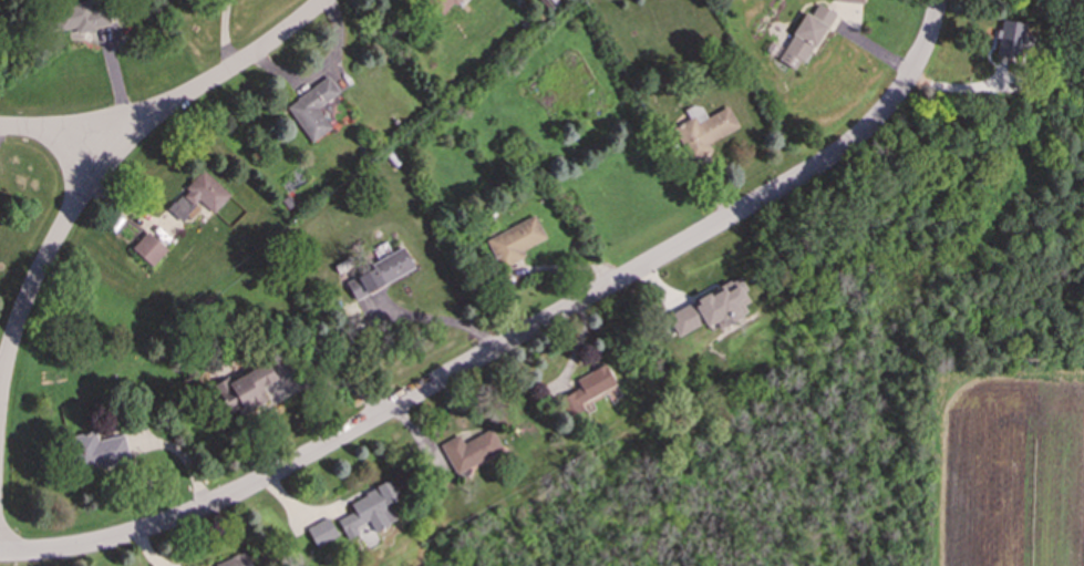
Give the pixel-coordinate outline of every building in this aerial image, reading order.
[(105,4),(92,8),(89,0),(85,0),(52,9),(60,37),(110,22),(105,4)] [(425,1),(444,14),(454,0),(426,0),(425,1)] [(777,60),(799,72),(833,11),(817,2),(811,16),(804,12),(777,60)] [(1023,21),(999,20),(997,55),(1022,56),(1023,21)] [(310,142),(331,128),(317,107),(339,92),(329,76),(286,104),(310,142)] [(739,126),(727,105),(704,117),(701,112),(692,116),(672,127),(690,159),(711,148),(708,143),(739,126)] [(166,208),(180,222),(198,200),(213,213),(229,194),(202,168),(166,208)] [(486,238),(499,268),(523,257),(519,250),(545,238),(535,216),(486,238)] [(166,249),(146,230),(131,247),(151,266),(166,249)] [(414,268),(403,248),(343,280),(353,299),(414,268)] [(664,315),(675,336),(703,322),(705,327),(715,321),(719,328),(747,313),(742,303),(750,300),(739,277),(664,315)] [(215,383),(229,419),(268,402),(261,385),(275,380),(268,363),(228,379),(227,378),(215,383)] [(575,378),(580,388),(560,398),(570,419),(593,408),(589,398),(616,385),(606,364),(575,378)] [(503,450),(492,428),(463,443),(458,434),(440,444),(457,478),(469,472),(467,467),(503,450)] [(96,440),(95,431),(71,435),(78,471),(128,461),(124,434),(96,440)] [(349,502),(354,511),(339,518),(348,535),(371,524),(374,532),(396,521),(388,503),(400,497),(390,480),(349,502)] [(306,528),(316,547),(338,535),(328,517),(306,528)] [(245,552),(214,563),(215,565),(250,565),(245,552)]
